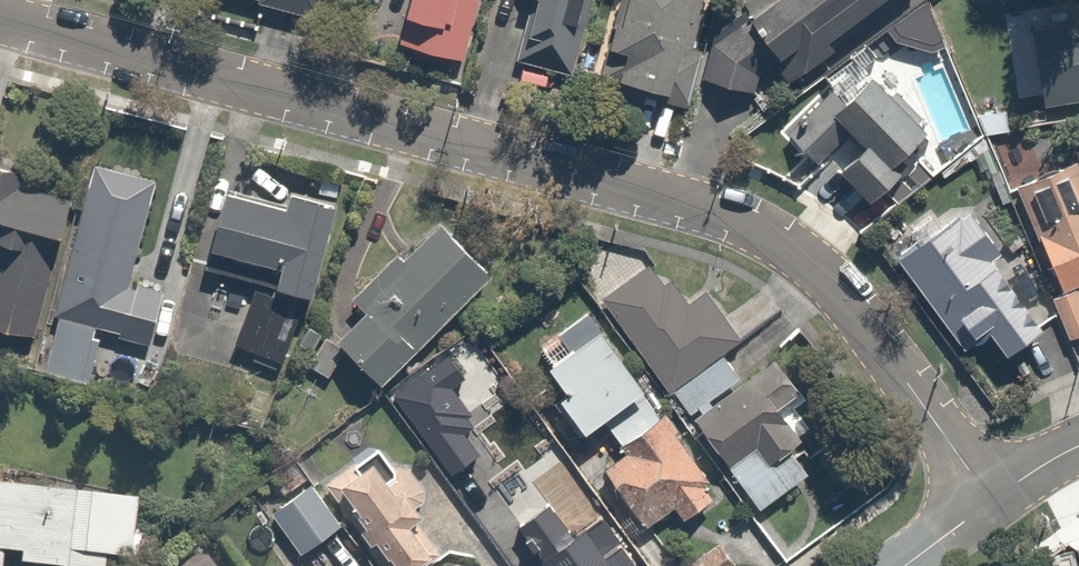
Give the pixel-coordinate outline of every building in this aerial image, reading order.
[(333,0),(225,0),(325,27),(333,0)] [(487,0),(421,0),(408,48),(469,65),(487,0)] [(604,0),(531,0),(514,62),(582,80),(604,0)] [(613,88),(695,110),(711,51),(702,49),(715,0),(637,0),(613,88)] [(718,91),(756,93),(793,64),(808,83),(913,0),(751,0),(718,26),(706,75),(718,91)] [(1042,52),(1057,114),(1078,108),(1078,58),(1076,44),(1042,52)] [(845,107),(831,92),(778,137),(814,180),(846,153),(891,206),(950,155),(882,75),(845,107)] [(1007,177),(1077,346),(1078,345),(1078,148),(1007,177)] [(951,174),(978,211),(1003,192),(976,156),(951,174)] [(93,192),(0,170),(0,261),(6,262),(0,286),(0,328),(57,342),(93,192)] [(162,193),(97,177),(93,192),(57,342),(50,372),(99,384),(112,330),(166,343),(184,272),(146,263),(162,193)] [(300,215),(232,198),(212,276),(250,285),(234,348),(315,369),(356,207),(306,194),(300,215)] [(969,218),(905,265),(955,332),(966,324),(985,350),(1000,340),(1020,368),(1059,338),(1014,278),(1023,271),(978,211),(969,218)] [(388,386),(497,280),(441,222),(360,301),(372,314),(345,341),(388,386)] [(607,296),(698,428),(704,424),(756,389),(728,348),(745,336),(712,288),(689,304),(659,260),(607,296)] [(609,306),(546,349),(579,398),(569,405),(594,441),(614,428),(626,445),(675,412),(680,409),(609,306)] [(756,389),(704,424),(765,514),(829,470),(789,412),(815,395),(793,363),(756,389)] [(733,498),(675,412),(626,445),(604,460),(657,538),(700,508),(706,516),(733,498)] [(464,551),(402,459),(345,497),(392,565),(443,565),(464,551)] [(323,479),(273,516),(302,555),(352,519),(323,479)] [(0,480),(0,565),(148,565),(153,500),(19,491),(20,481),(0,480)] [(490,545),(504,565),(634,565),(578,484),(490,545)] [(741,525),(680,565),(769,565),(741,525)]
